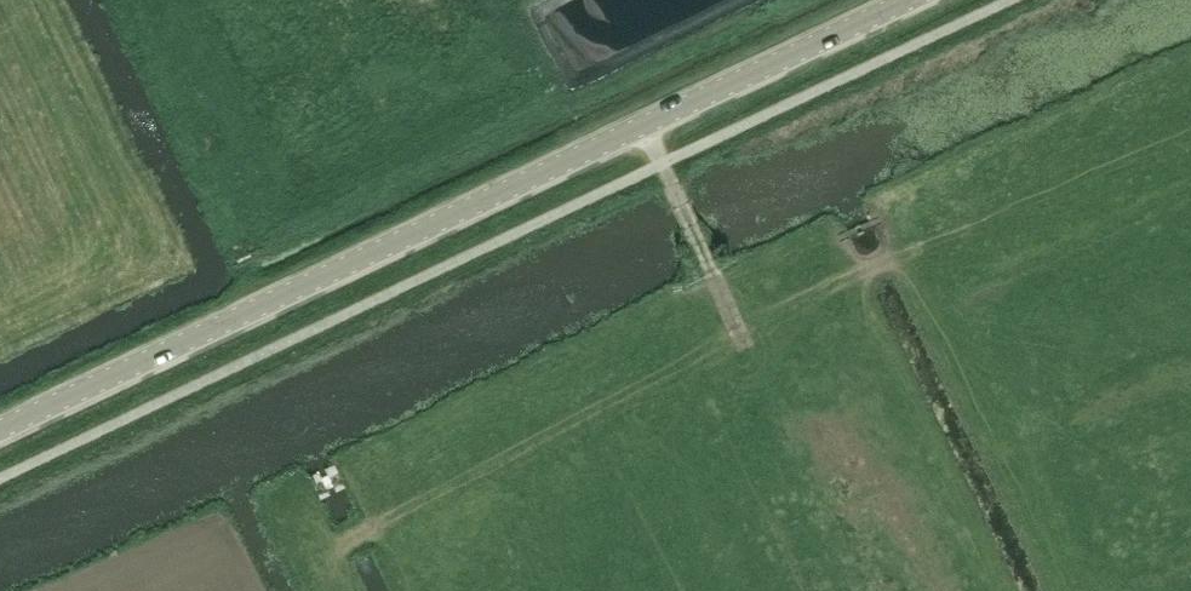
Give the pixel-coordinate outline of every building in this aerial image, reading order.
[(336,528),(353,520),(342,497),(325,505),(336,528)]
